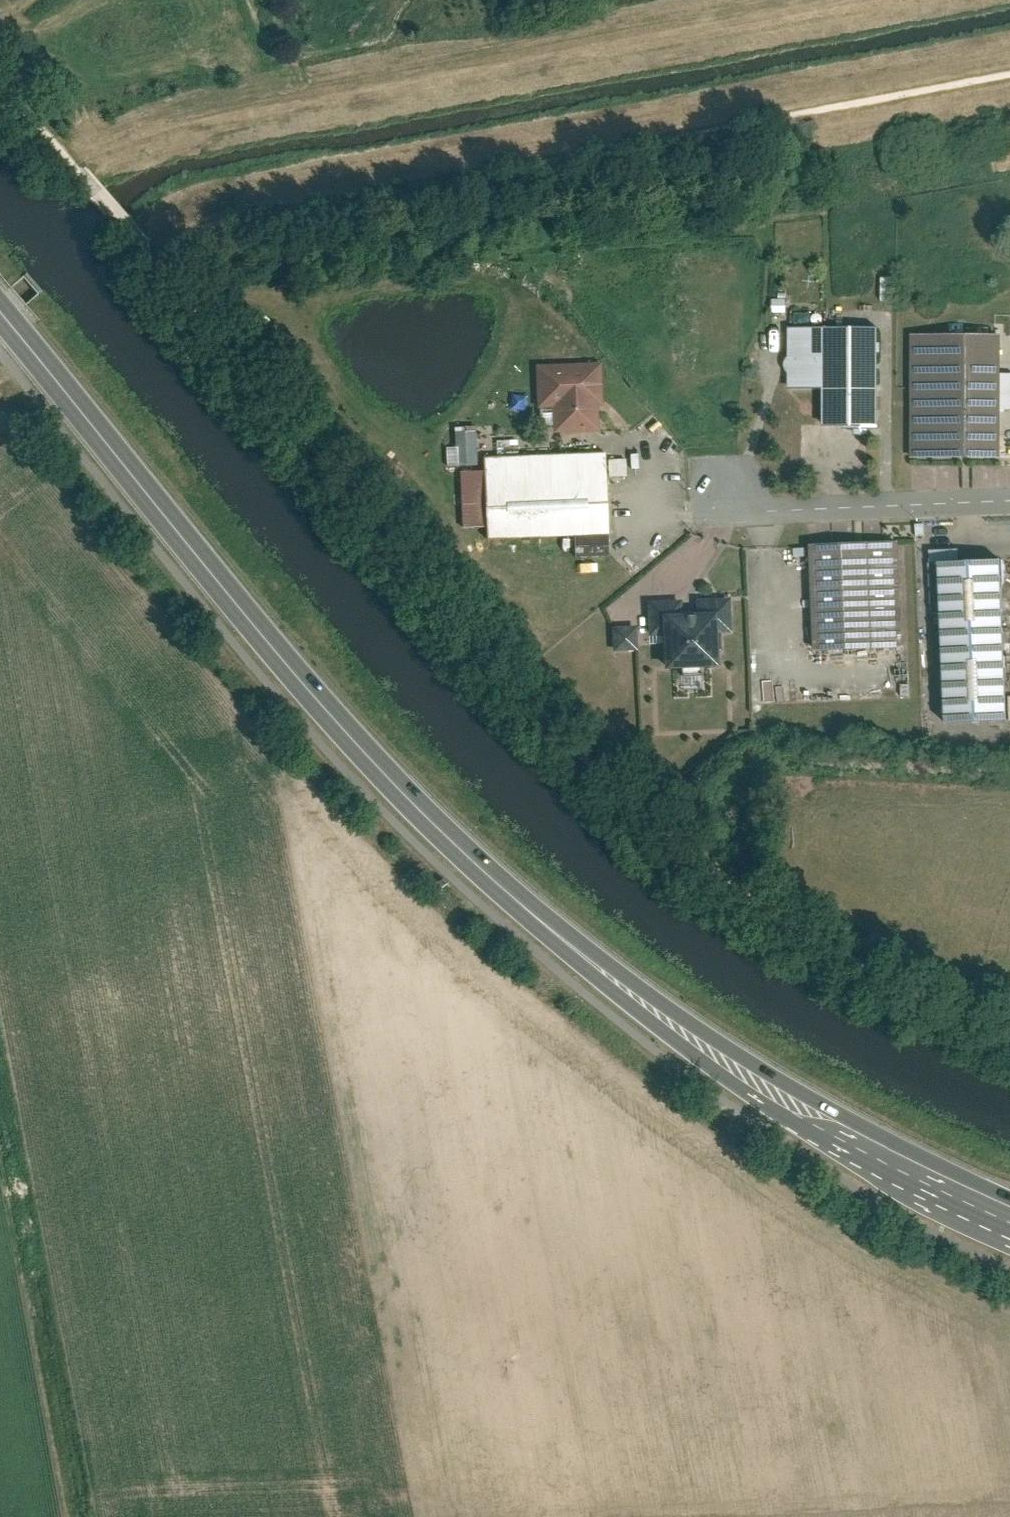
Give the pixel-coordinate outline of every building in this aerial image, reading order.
[(873,329),(785,331),(786,388),(818,387),(819,430),(875,429),(873,329)] [(1002,339),(907,339),(907,460),(1003,460),(1002,339)] [(601,363),(533,365),(535,406),(554,405),(555,435),(596,434),(596,403),(602,403),(601,363)] [(443,446),(444,466),(475,464),(473,425),(450,426),(451,445),(443,446)] [(607,454),(486,460),(490,541),(611,535),(607,454)] [(897,542),(810,544),(813,648),(900,645),(897,542)] [(1001,558),(939,560),(945,720),(1007,718),(1001,558)] [(680,602),(647,603),(648,631),(663,631),(664,666),(717,665),(716,636),(730,635),(729,602),(695,603),(695,611),(680,612),(680,602)] [(631,626),(610,627),(611,651),(632,650),(631,626)]
